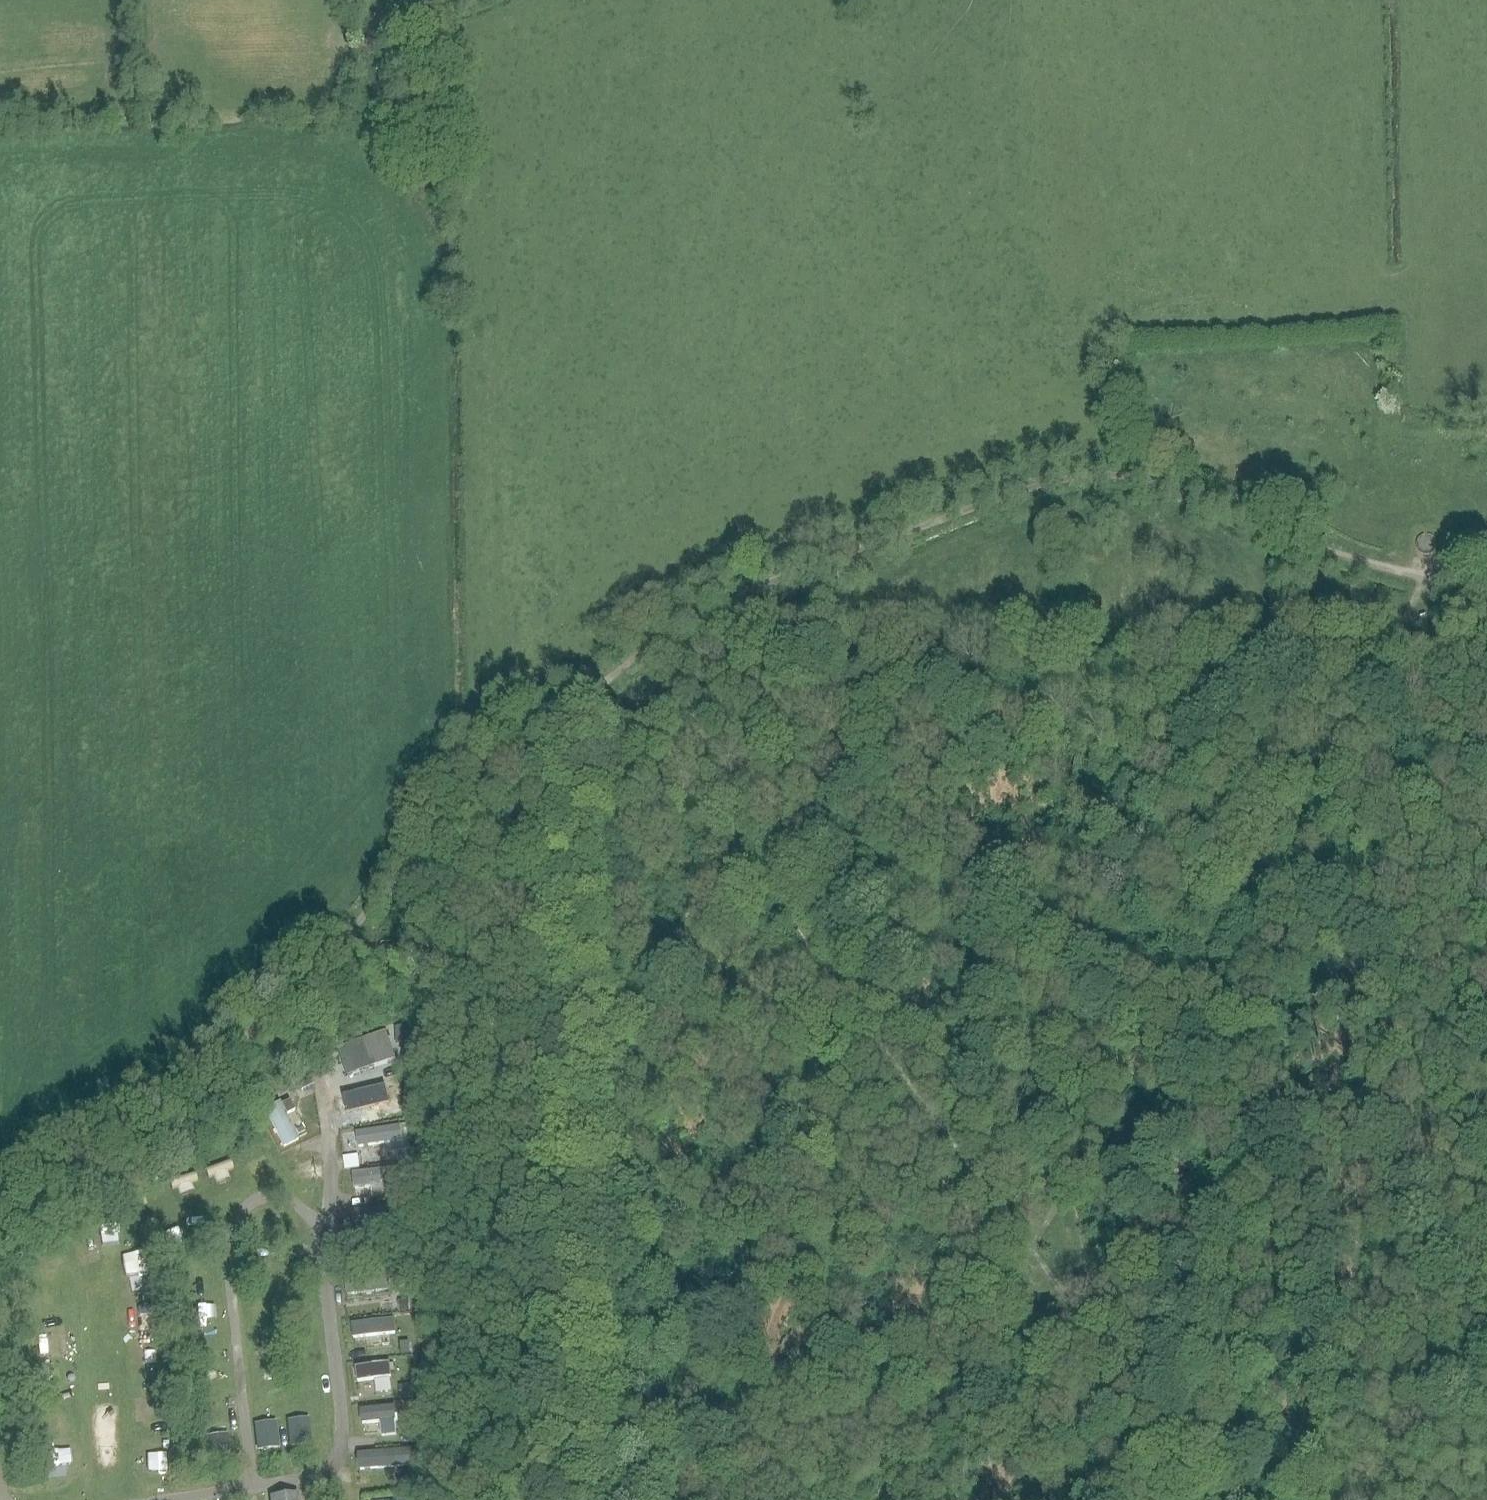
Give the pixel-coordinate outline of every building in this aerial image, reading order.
[(315,1421),(292,1423),(294,1444),(317,1441),(315,1421)] [(262,1447),(283,1445),(282,1424),(261,1426),(262,1447)] [(234,1451),(232,1432),(211,1434),(213,1454),(234,1451)] [(410,1461),(408,1449),(374,1454),(376,1465),(410,1461)]
